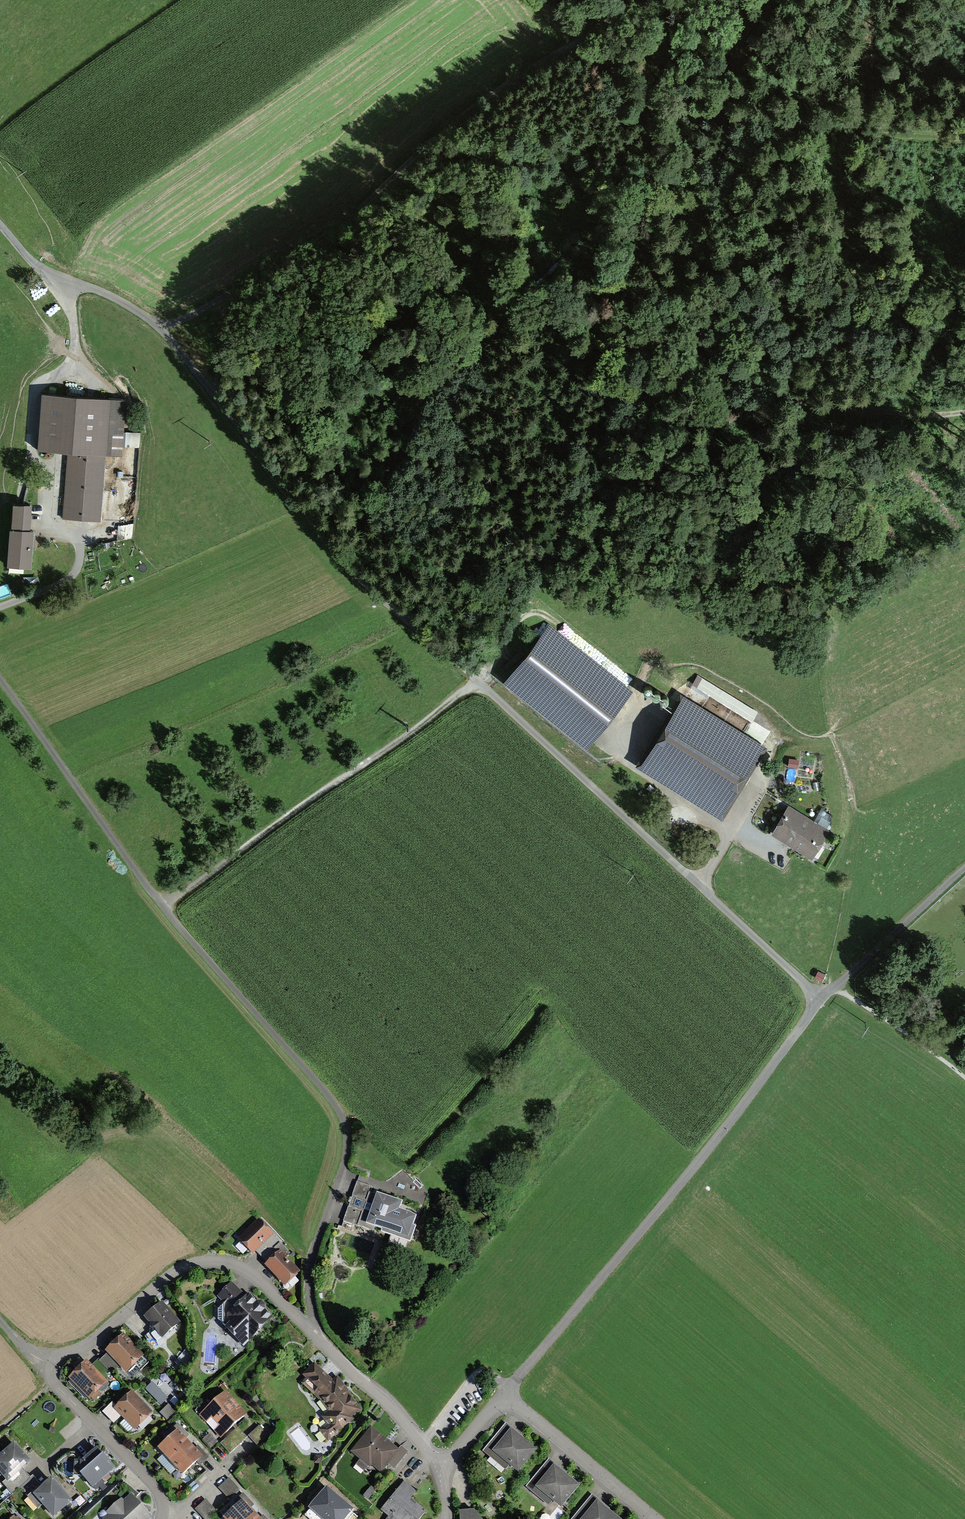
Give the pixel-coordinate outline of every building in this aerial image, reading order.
[(69,451),(64,517),(98,520),(103,453),(121,454),(125,400),(44,394),(40,449),(69,451)] [(141,447),(142,432),(128,432),(128,446),(141,447)] [(13,506),(10,567),(34,568),(35,530),(31,530),(32,506),(13,506)] [(12,595),(8,585),(0,588),(0,599),(12,595)] [(549,628),(504,686),(587,751),(626,702),(633,693),(549,628)] [(527,635),(522,644),(527,648),(533,639),(527,635)] [(758,713),(698,676),(691,686),(752,723),(758,713)] [(684,698),(639,770),(723,821),(767,749),(684,698)] [(799,760),(789,759),(788,768),(798,769),(799,760)] [(830,832),(789,806),(770,835),(811,861),(830,832)] [(371,1186),(357,1181),(353,1196),(366,1200),(371,1186)] [(402,1202),(376,1193),(375,1195),(369,1193),(366,1201),(353,1196),(344,1221),(373,1231),(375,1226),(384,1229),(382,1233),(410,1242),(415,1228),(411,1227),(415,1216),(399,1210),(402,1202)] [(238,1240),(252,1254),(256,1251),(272,1235),(258,1220),(238,1240)] [(256,1251),(267,1263),(281,1250),(288,1257),(291,1254),(282,1244),(283,1242),(274,1233),(272,1235),(256,1251)] [(301,1271),(288,1257),(281,1250),(267,1263),(265,1265),(285,1286),(301,1271)] [(225,1328),(244,1346),(273,1318),(265,1310),(265,1305),(261,1301),(257,1301),(250,1293),(246,1297),(232,1282),(217,1296),(224,1303),(223,1305),(223,1323),(226,1326),(225,1328)] [(163,1301),(144,1317),(151,1324),(151,1334),(157,1341),(161,1338),(162,1339),(181,1323),(163,1301)] [(123,1334),(105,1352),(107,1354),(100,1360),(99,1361),(111,1374),(119,1366),(126,1373),(144,1355),(123,1334)] [(68,1377),(89,1400),(92,1398),(93,1400),(100,1393),(98,1391),(107,1382),(105,1380),(111,1374),(99,1361),(100,1360),(98,1359),(92,1365),(86,1359),(68,1377)] [(302,1384),(320,1400),(328,1412),(321,1416),(326,1424),(319,1429),(327,1441),(341,1432),(340,1430),(355,1420),(353,1418),(362,1411),(338,1376),(332,1380),(315,1363),(304,1375),(307,1378),(302,1384)] [(162,1404),(170,1397),(153,1381),(146,1388),(162,1404)] [(235,1425),(246,1414),(226,1391),(200,1414),(221,1438),(233,1427),(236,1430),(220,1445),(230,1455),(246,1439),(241,1435),(243,1434),(235,1425)] [(131,1392),(114,1409),(134,1430),(152,1413),(131,1392)] [(169,1404),(160,1413),(166,1420),(175,1411),(169,1404)] [(518,1472),(536,1451),(506,1425),(484,1451),(505,1469),(509,1464),(518,1472)] [(259,1426),(248,1435),(258,1447),(269,1437),(259,1426)] [(398,1450),(371,1427),(351,1451),(360,1459),(356,1464),(364,1471),(368,1466),(370,1467),(372,1465),(381,1473),(388,1464),(393,1469),(408,1451),(401,1446),(398,1450)] [(157,1449),(170,1462),(190,1443),(178,1430),(157,1449)] [(5,1480),(2,1482),(12,1494),(20,1487),(30,1478),(22,1469),(30,1462),(14,1443),(2,1453),(0,1451),(0,1474),(5,1480)] [(198,1453),(190,1443),(170,1462),(183,1477),(198,1463),(200,1466),(209,1457),(202,1449),(198,1453)] [(96,1448),(81,1462),(75,1461),(74,1475),(81,1476),(92,1488),(93,1487),(95,1490),(110,1477),(108,1474),(114,1468),(96,1448)] [(579,1487),(548,1460),(526,1485),(548,1504),(537,1517),(539,1518),(557,1518),(565,1510),(562,1508),(579,1487)] [(30,1478),(20,1487),(38,1509),(42,1505),(53,1518),(65,1509),(67,1511),(73,1506),(71,1503),(72,1502),(52,1478),(42,1487),(33,1476),(30,1478)] [(230,1478),(218,1488),(236,1507),(243,1500),(245,1501),(248,1498),(230,1478)] [(381,1510),(388,1516),(385,1518),(422,1518),(426,1513),(409,1499),(415,1492),(404,1483),(381,1510)] [(325,1486),(305,1510),(315,1518),(346,1518),(353,1510),(325,1486)] [(152,1517),(131,1493),(123,1501),(121,1499),(106,1513),(108,1515),(103,1518),(149,1518),(152,1517)] [(592,1497),(573,1518),(618,1518),(592,1497)] [(206,1500),(196,1509),(205,1518),(206,1518),(215,1511),(206,1500)] [(225,1518),(249,1518),(255,1513),(245,1501),(243,1500),(236,1507),(224,1518),(225,1518)] [(473,1511),(461,1512),(461,1518),(480,1518),(473,1511)]
